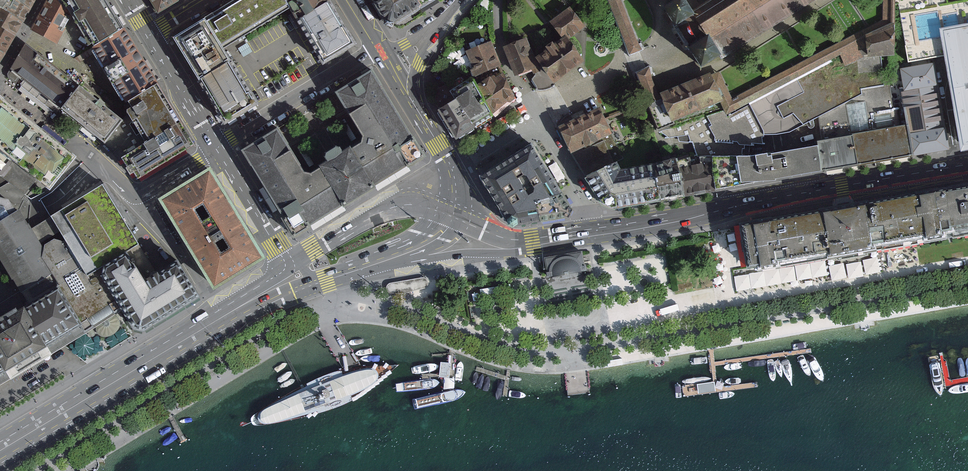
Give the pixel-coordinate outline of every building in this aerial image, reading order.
[(19,23),(32,0),(5,0),(0,9),(0,12),(19,23)] [(62,0),(51,0),(33,34),(53,44),(70,12),(62,0)] [(91,48),(122,30),(104,0),(62,0),(70,12),(91,48)] [(156,14),(174,3),(172,0),(147,0),(156,14)] [(282,0),(235,0),(203,19),(222,51),(287,10),(282,0)] [(287,10),(292,19),(325,0),(282,0),(287,10)] [(320,65),(354,45),(328,0),(325,0),(292,19),(320,65)] [(384,20),(384,27),(393,29),(394,26),(422,9),(421,8),(434,0),(370,0),(384,20)] [(621,0),(607,0),(630,56),(642,51),(621,0)] [(663,6),(675,26),(673,27),(682,41),(686,47),(688,46),(701,67),(722,54),(774,23),(810,0),(672,0),(663,6)] [(732,98),(719,72),(711,76),(724,103),(721,104),(722,108),(726,116),(750,105),(841,58),(866,46),(866,38),(895,26),(895,0),(883,0),(882,20),(732,98)] [(554,23),(566,40),(570,38),(586,26),(573,9),(554,23)] [(12,37),(19,23),(0,12),(0,31),(12,37)] [(203,19),(168,41),(194,81),(228,60),(222,51),(203,19)] [(960,149),(967,148),(967,21),(939,26),(949,84),(960,149)] [(895,58),(895,26),(866,38),(866,46),(841,58),(846,67),(865,59),(864,56),(867,56),(868,60),(882,59),(895,58)] [(124,104),(155,86),(122,30),(91,48),(124,104)] [(2,55),(12,37),(0,31),(0,54),(2,55)] [(586,61),(570,38),(566,40),(539,59),(546,68),(555,82),(570,73),(586,61)] [(529,40),(508,47),(518,76),(531,72),(534,74),(540,71),(539,68),(529,40)] [(502,66),(491,41),(466,52),(477,77),(502,66)] [(9,70),(60,110),(78,86),(27,46),(9,70)] [(884,86),(882,59),(868,60),(867,56),(864,56),(865,59),(846,67),(841,58),(750,105),(764,135),(790,132),(861,95),(860,90),(884,86)] [(194,81),(222,128),(256,107),(228,60),(194,81)] [(910,124),(915,156),(952,149),(948,126),(946,126),(939,85),(940,84),(937,62),(902,69),(905,87),(903,87),(910,124)] [(555,82),(546,68),(540,71),(534,74),(528,77),(535,89),(543,89),(551,87),(556,84),(555,82)] [(639,73),(651,102),(659,98),(649,68),(639,73)] [(372,70),(335,92),(362,137),(365,142),(360,144),(350,150),(348,147),(340,153),(336,147),(321,156),(325,162),(317,167),(318,169),(308,175),(304,177),(302,174),(275,129),(239,150),(279,217),(278,217),(289,236),(306,226),(305,224),(338,204),(338,206),(371,186),(370,184),(404,164),(404,165),(423,154),(410,132),(409,133),(372,70)] [(658,132),(722,108),(721,104),(724,103),(711,76),(710,74),(660,94),(661,97),(659,98),(651,102),(646,104),(658,132)] [(496,77),(477,88),(495,117),(516,99),(505,75),(497,79),(496,77)] [(457,100),(475,129),(495,117),(477,88),(472,80),(452,93),(457,100)] [(103,144),(122,120),(117,117),(78,86),(60,110),(99,140),(103,144)] [(124,118),(141,147),(179,125),(157,90),(155,86),(124,104),(126,107),(128,111),(122,114),(124,118)] [(31,199),(47,192),(77,156),(37,125),(0,96),(0,175),(31,199)] [(451,126),(458,139),(475,129),(457,100),(440,110),(443,115),(451,126)] [(560,125),(572,153),(603,139),(612,135),(600,107),(560,125)] [(122,120),(103,144),(117,162),(141,147),(124,118),(122,120)] [(821,145),(826,172),(915,156),(910,124),(820,139),(821,145)] [(179,125),(141,147),(117,162),(124,172),(126,171),(133,182),(192,147),(179,125)] [(572,153),(588,177),(614,162),(603,139),(572,153)] [(567,216),(570,211),(530,144),(476,175),(501,218),(508,224),(516,225),(567,216)] [(714,156),(719,189),(826,172),(821,145),(762,154),(714,156)] [(678,160),(684,195),(719,189),(714,156),(695,155),(678,160)] [(678,160),(622,170),(617,161),(614,162),(588,177),(602,203),(614,207),(684,195),(678,160)] [(208,170),(156,201),(208,286),(260,255),(208,170)] [(742,222),(750,270),(761,268),(761,272),(785,268),(785,265),(952,236),(951,231),(967,228),(967,183),(742,222)] [(95,273),(125,255),(138,247),(120,218),(102,188),(47,221),(58,239),(80,276),(83,280),(95,273)] [(28,307),(55,291),(80,276),(58,239),(42,249),(19,211),(14,213),(7,201),(0,199),(0,260),(28,307)] [(153,272),(138,247),(125,255),(142,283),(155,275),(153,272)] [(583,265),(581,252),(545,257),(547,272),(545,272),(545,277),(551,276),(554,281),(558,283),(562,284),(567,284),(573,283),(577,280),(583,271),(587,271),(586,265),(583,265)] [(95,273),(133,335),(198,295),(178,262),(155,275),(142,283),(125,255),(95,273)] [(64,346),(88,362),(133,335),(95,273),(83,280),(80,276),(55,291),(82,335),(64,346)] [(389,284),(386,288),(390,293),(409,292),(425,289),(428,282),(424,278),(389,284)] [(64,346),(82,335),(55,291),(28,307),(17,313),(17,312),(0,322),(0,383),(64,346)] [(385,376),(397,365),(379,365),(364,366),(361,367),(350,369),(347,370),(342,371),(334,373),(313,381),(302,387),(291,392),(266,406),(254,414),(250,420),(252,424),(258,427),(274,425),(302,418),(324,411),(348,401),(367,390),(385,376)]
